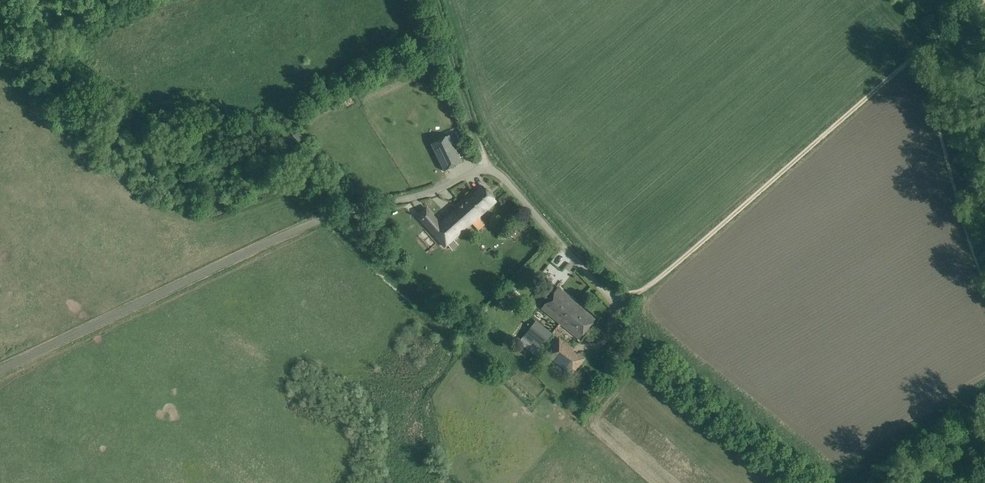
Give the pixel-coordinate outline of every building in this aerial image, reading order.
[(935,84),(942,82),(940,73),(933,74),(935,84)] [(444,171),(462,162),(449,135),(431,144),(444,171)] [(445,247),(489,207),(497,201),(483,186),(441,224),(426,208),(418,216),(445,247)] [(542,308),(560,323),(576,304),(569,298),(570,297),(558,287),(542,308)] [(595,319),(576,304),(560,323),(579,338),(595,319)] [(546,341),(533,331),(523,342),(537,353),(546,341)] [(572,374),(585,358),(560,338),(546,355),(572,374)]
